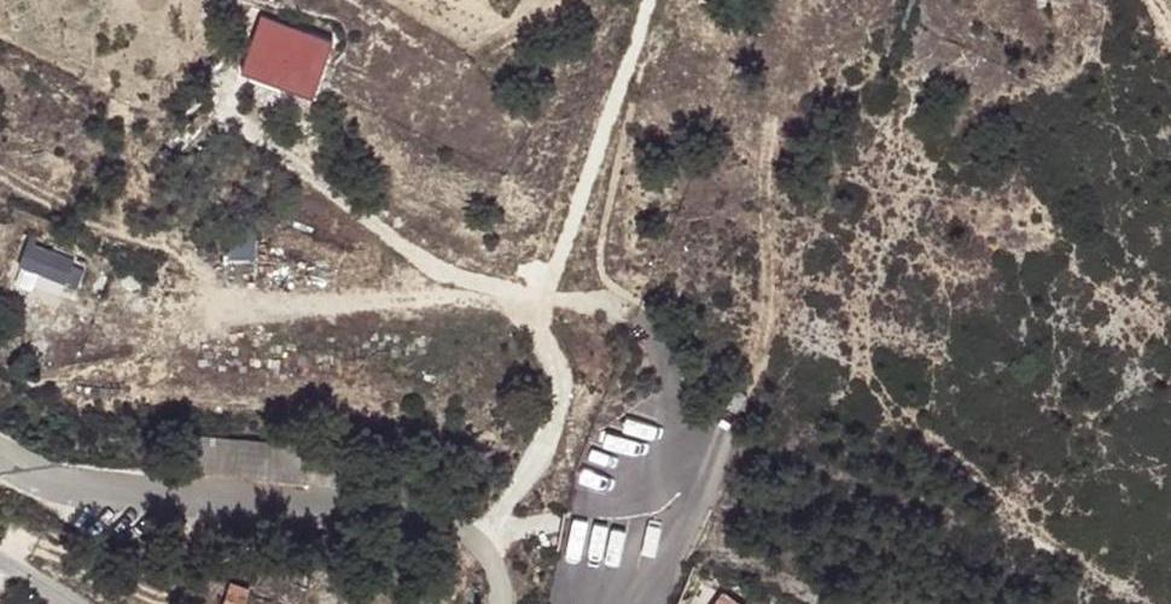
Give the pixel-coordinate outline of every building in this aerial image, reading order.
[(322,45),(270,23),(255,63),(306,84),(322,45)] [(64,258),(19,241),(11,261),(34,270),(58,279),(62,264),(64,258)] [(34,270),(11,261),(6,274),(29,282),(34,270)] [(74,267),(62,264),(58,279),(69,282),(74,267)] [(347,448),(179,435),(177,471),(345,485),(347,448)] [(220,582),(215,603),(233,603),(237,586),(220,582)]
